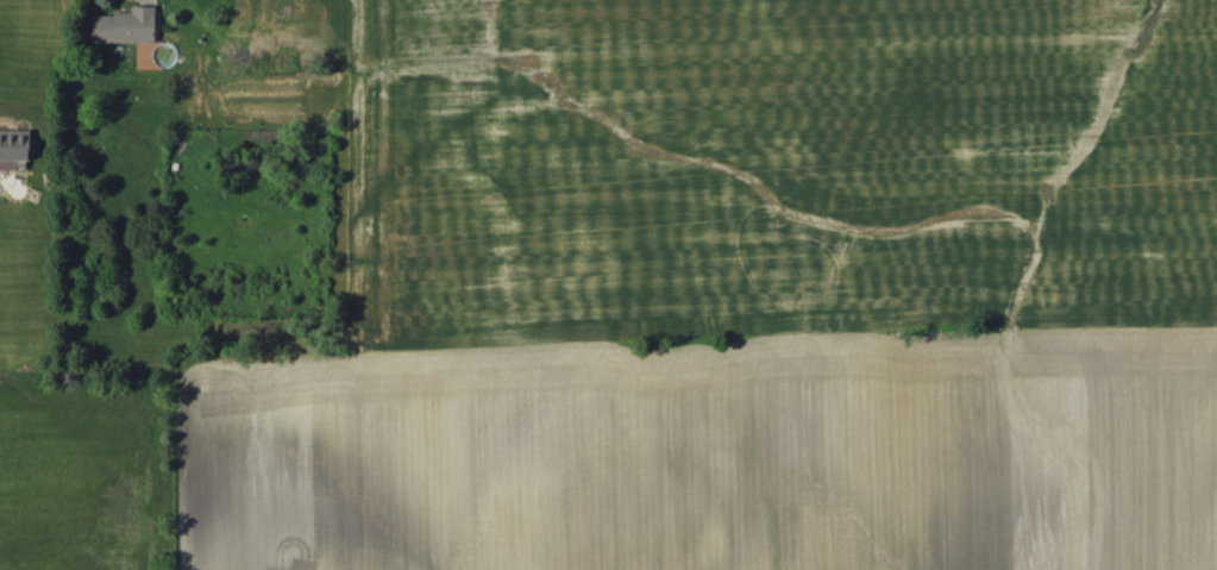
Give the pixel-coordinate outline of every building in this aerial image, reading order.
[(91,13),(91,42),(154,41),(154,5),(131,5),(131,13),(91,13)] [(12,169),(12,159),(30,159),(30,130),(0,129),(0,169),(12,169)]
